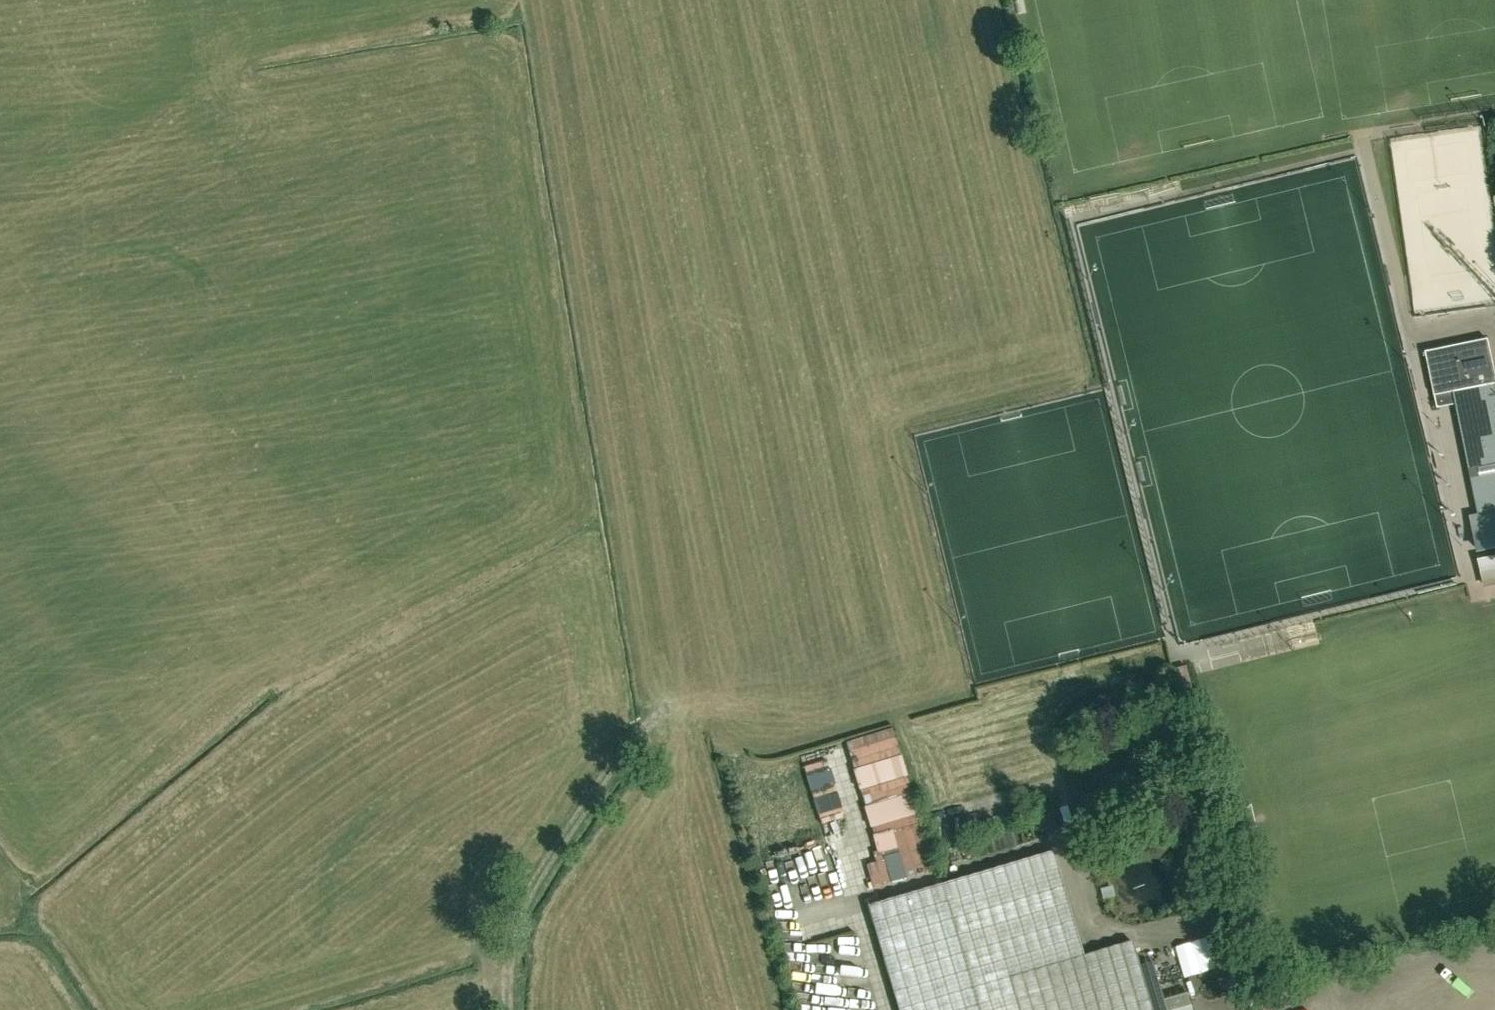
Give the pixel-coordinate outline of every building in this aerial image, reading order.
[(1436,397),(1463,391),(1488,517),(1473,520),(1479,551),(1494,548),(1494,365),(1490,340),(1427,353),(1436,397)] [(1487,585),(1486,581),(1494,580),(1494,561),(1481,564),(1486,585),(1487,585)] [(923,827),(909,831),(918,859),(931,855),(923,827)] [(1133,943),(1084,958),(1053,853),(867,908),(897,1009),(1152,1009),(1133,943)]
